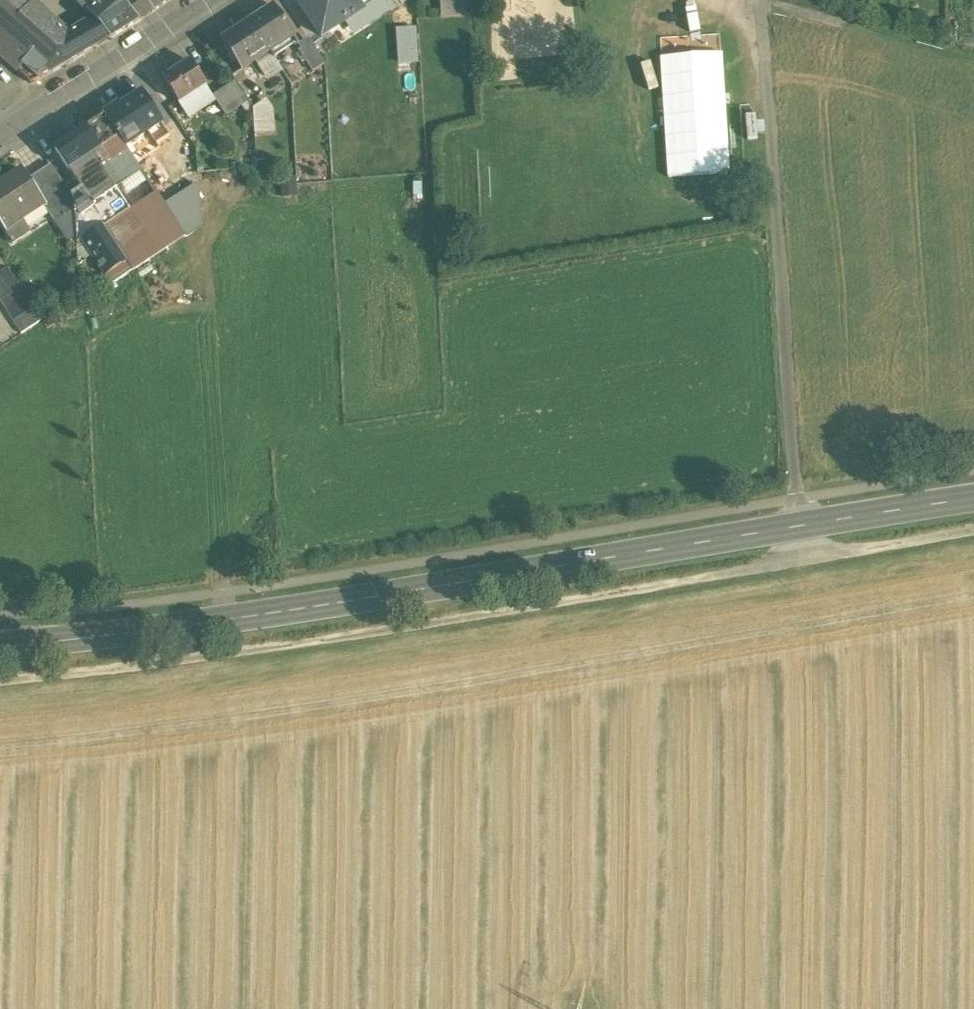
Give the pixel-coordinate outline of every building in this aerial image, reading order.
[(7,30),(31,5),(36,0),(0,0),(0,23),(7,30)] [(81,30),(95,46),(138,20),(119,0),(75,0),(95,21),(81,30)] [(122,2),(138,20),(139,20),(152,12),(168,0),(124,0),(122,2)] [(362,11),(354,0),(297,0),(322,37),(362,11)] [(377,0),(354,0),(362,11),(377,0)] [(68,39),(31,5),(7,30),(52,71),(95,46),(81,30),(71,35),(68,39)] [(273,6),(249,22),(269,52),(270,54),(294,38),(273,6)] [(269,52),(249,22),(221,40),(241,70),(255,61),(269,52)] [(0,23),(0,56),(30,83),(52,71),(7,30),(0,23)] [(310,42),(298,50),(312,71),(324,63),(310,42)] [(269,52),(255,61),(264,75),(269,78),(281,70),(270,54),(269,52)] [(190,61),(162,78),(178,102),(206,85),(190,61)] [(248,100),(235,80),(212,94),(226,115),(248,100)] [(161,121),(141,92),(120,106),(118,104),(103,114),(124,146),(151,129),(159,141),(169,134),(161,122),(162,122),(161,121)] [(265,101),(254,108),(254,109),(255,132),(273,131),(271,109),(265,101)] [(124,146),(103,114),(85,126),(87,128),(105,155),(109,161),(101,166),(116,189),(121,196),(146,180),(147,179),(125,148),(124,146)] [(183,132),(171,114),(161,121),(162,122),(161,122),(169,134),(172,139),(183,132)] [(87,128),(55,149),(69,171),(93,155),(97,160),(105,155),(87,128)] [(93,155),(69,171),(81,189),(90,202),(92,205),(116,189),(101,166),(97,160),(93,155)] [(105,155),(97,160),(101,166),(109,161),(105,155)] [(50,164),(28,179),(46,206),(68,191),(50,164)] [(22,170),(0,185),(0,223),(6,232),(46,206),(28,179),(22,170)] [(146,180),(121,196),(130,210),(155,193),(146,180)] [(196,188),(165,207),(185,236),(198,227),(196,188)] [(81,189),(71,196),(74,199),(75,213),(90,202),(81,189)] [(90,202),(75,213),(76,226),(121,196),(116,189),(92,205),(90,202)] [(130,210),(104,227),(126,261),(133,271),(184,236),(184,237),(185,236),(165,207),(155,193),(130,210)] [(121,196),(76,226),(77,244),(82,241),(81,239),(102,225),(126,261),(104,227),(130,210),(121,196)] [(126,261),(102,225),(81,239),(82,241),(111,285),(132,271),(126,261)] [(7,267),(0,272),(0,301),(21,334),(41,321),(7,267)]
